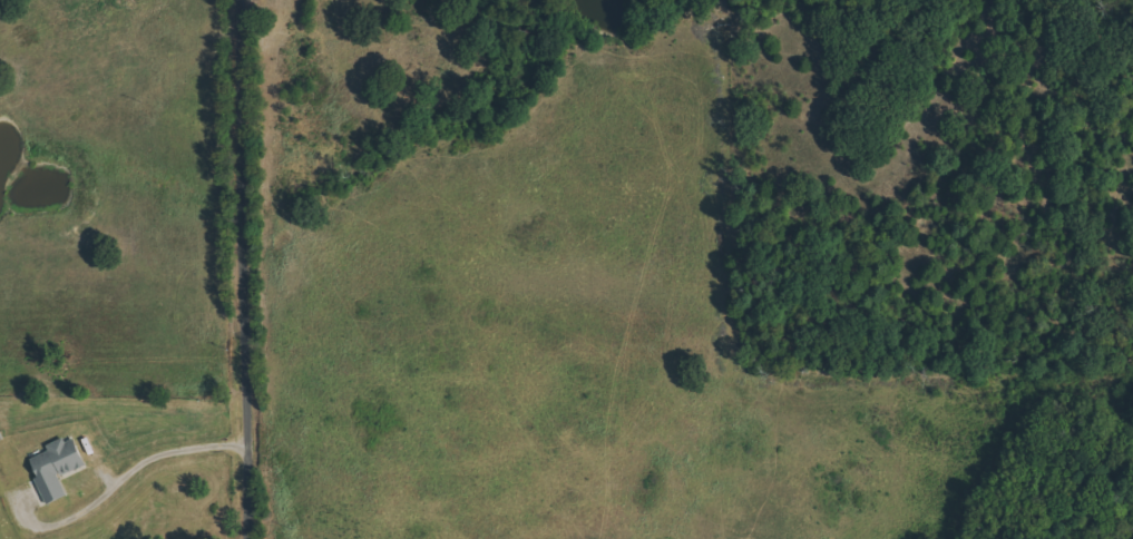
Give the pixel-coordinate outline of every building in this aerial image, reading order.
[(34,459),(42,477),(39,479),(50,504),(70,495),(62,476),(91,464),(78,435),(50,447),(52,451),(34,459)]
